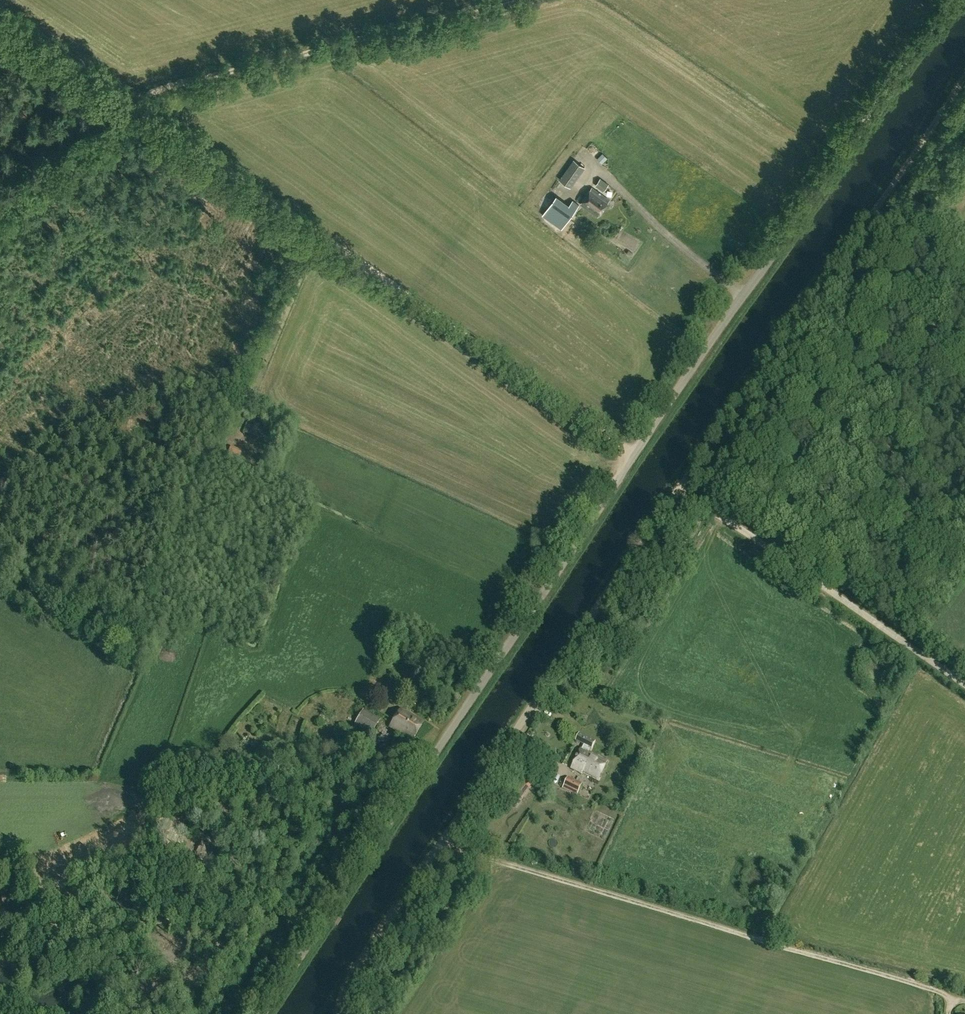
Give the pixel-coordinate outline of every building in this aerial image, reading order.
[(599,157),(604,162),(608,158),(603,153),(599,157)] [(559,179),(570,187),(571,188),(585,167),(574,159),(559,179)] [(601,179),(595,186),(604,192),(609,185),(601,179)] [(592,188),(580,204),(598,217),(610,200),(592,188)] [(542,215),(562,229),(579,205),(573,200),(570,205),(557,196),(542,215)] [(244,438),(246,434),(250,423),(240,419),(234,434),(244,438)] [(364,708),(354,724),(372,735),(381,718),(364,708)] [(412,740),(423,722),(401,708),(390,726),(412,740)] [(582,750),(581,749),(571,768),(581,773),(583,770),(599,779),(608,761),(588,751),(589,749),(591,750),(594,743),(579,735),(575,742),(584,746),(582,750)] [(577,780),(568,776),(564,785),(578,792),(582,782),(580,781),(577,780)] [(121,833),(118,824),(102,829),(102,830),(97,832),(99,840),(121,833)] [(17,867),(6,869),(10,889),(21,887),(17,867)] [(16,904),(15,894),(0,896),(2,906),(16,904)]
